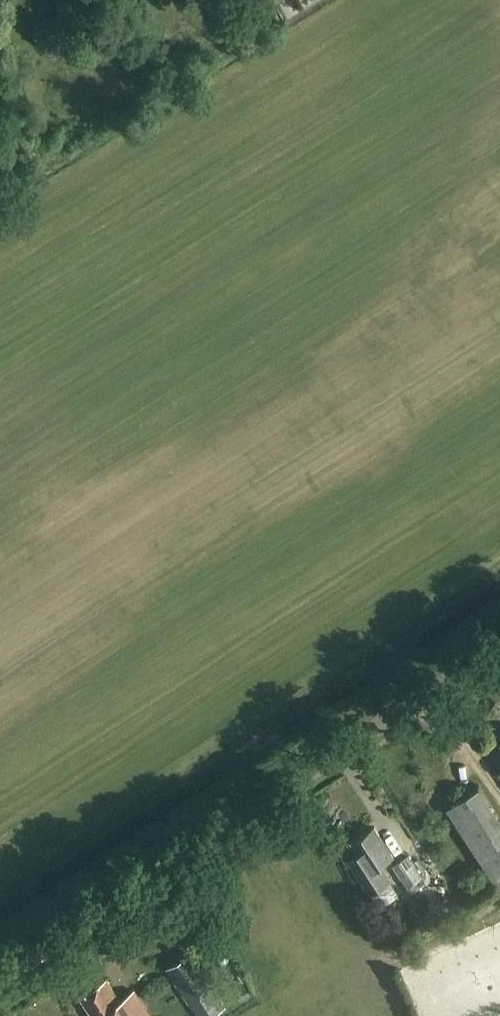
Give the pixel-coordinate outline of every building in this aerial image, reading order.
[(66,39),(83,29),(69,7),(33,29),(44,46),(64,35),(66,39)] [(499,892),(499,819),(481,789),(448,811),(499,892)] [(370,895),(392,881),(382,865),(395,858),(376,827),(351,842),(359,855),(349,861),(370,895)] [(436,881),(418,852),(395,867),(412,896),(436,881)] [(226,1009),(193,956),(165,973),(192,1015),(215,1015),(226,1009)] [(103,981),(78,997),(89,1015),(87,1015),(146,1015),(131,991),(116,1001),(103,981)]
